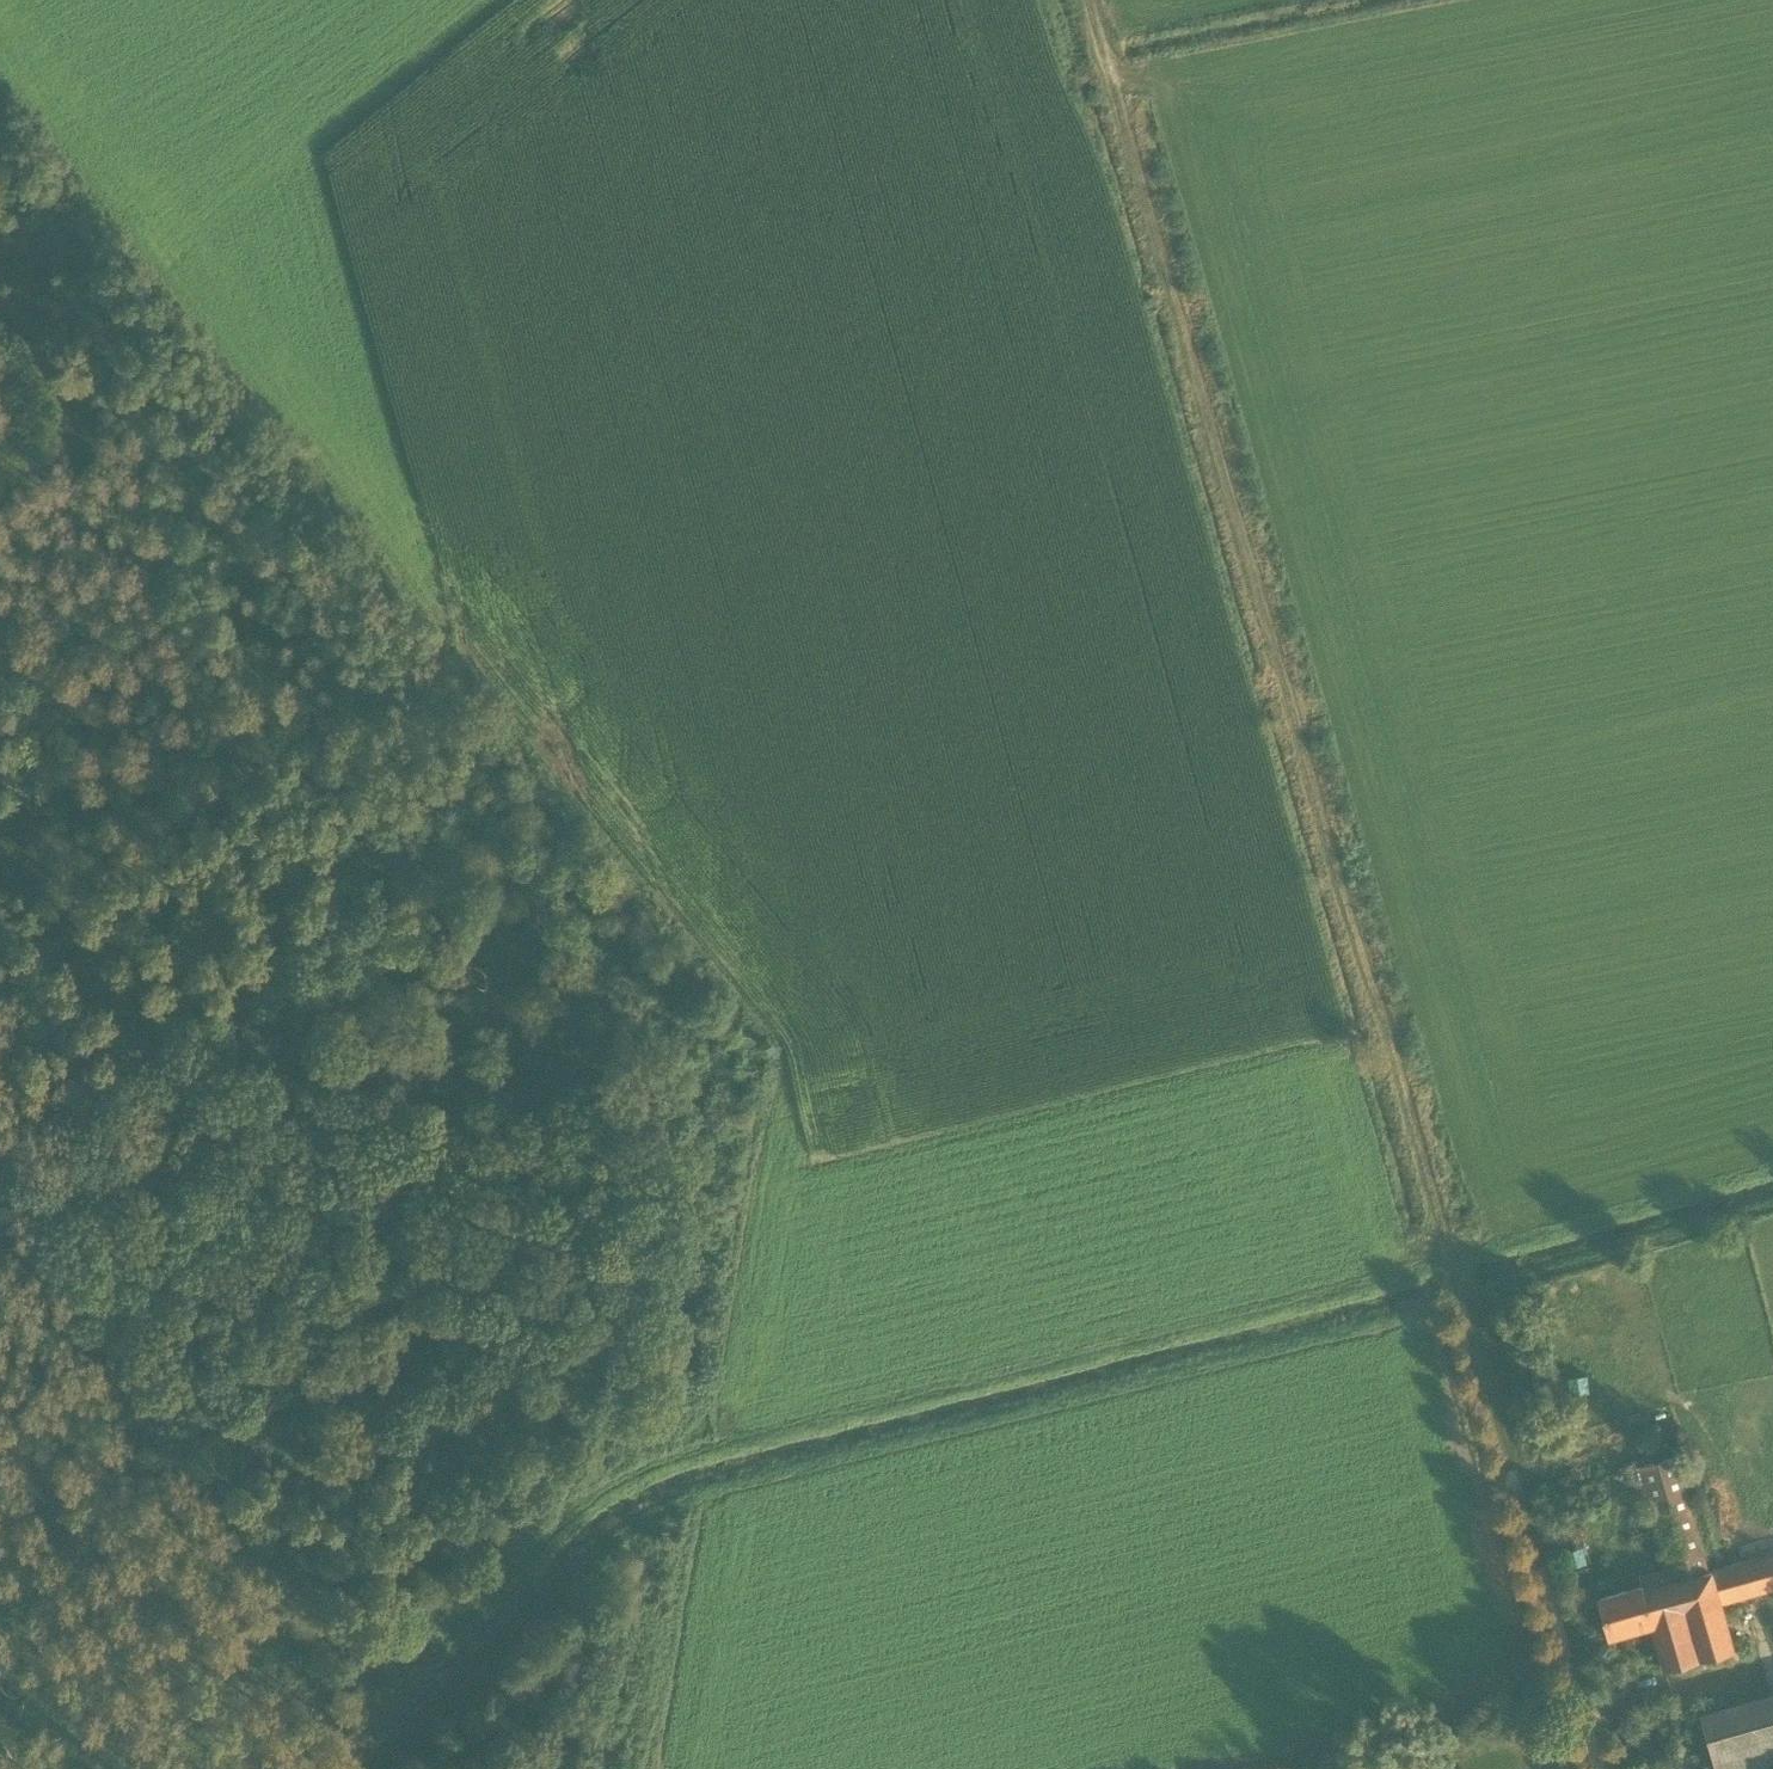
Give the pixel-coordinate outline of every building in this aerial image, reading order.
[(1677,1456),(1641,1466),(1668,1565),(1638,1573),(1643,1586),(1599,1598),(1610,1636),(1652,1625),(1665,1670),(1735,1650),(1722,1604),(1772,1590),(1772,1552),(1709,1570),(1677,1456)] [(1772,1768),(1772,1694),(1700,1714),(1716,1768),(1770,1768),(1772,1768)]
